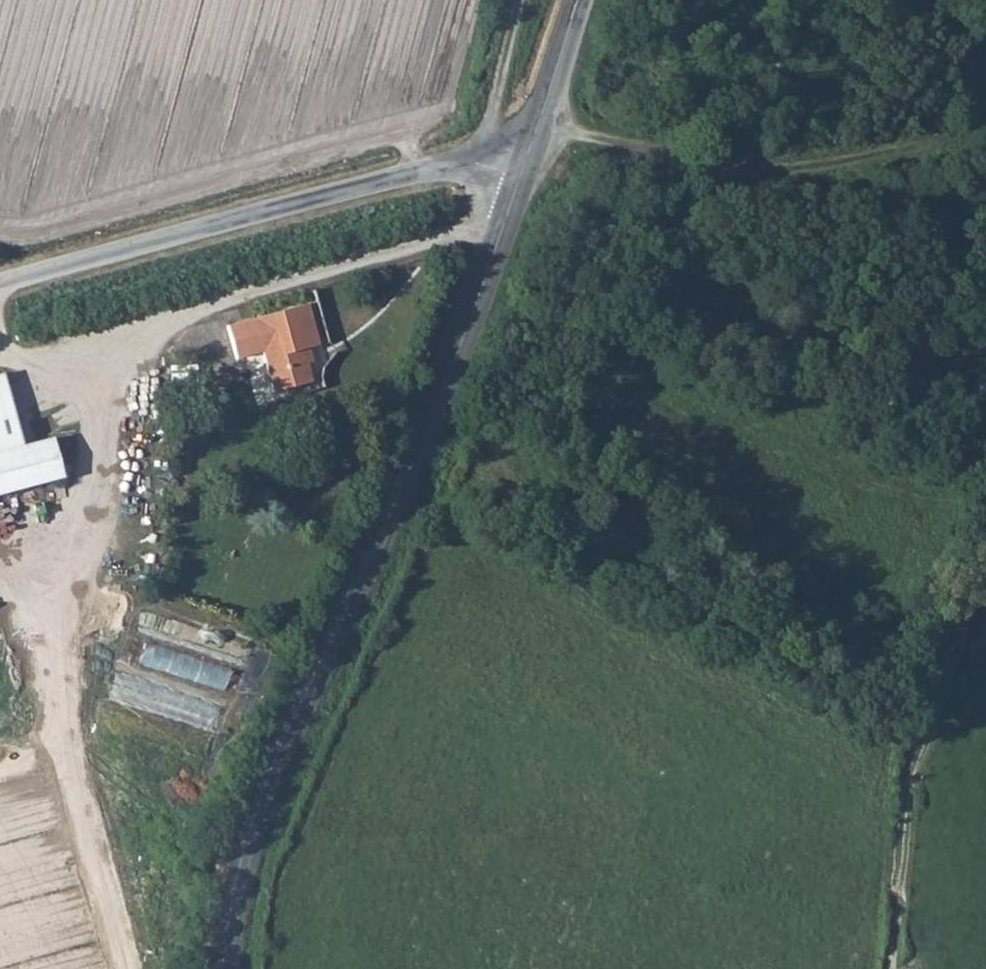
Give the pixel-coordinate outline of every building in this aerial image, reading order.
[(323,352),(310,312),(229,335),(238,366),(263,359),(275,401),(314,390),(303,358),(323,352)] [(0,382),(0,498),(57,483),(47,446),(17,453),(0,382)] [(229,684),(234,662),(146,644),(142,666),(229,684)]
